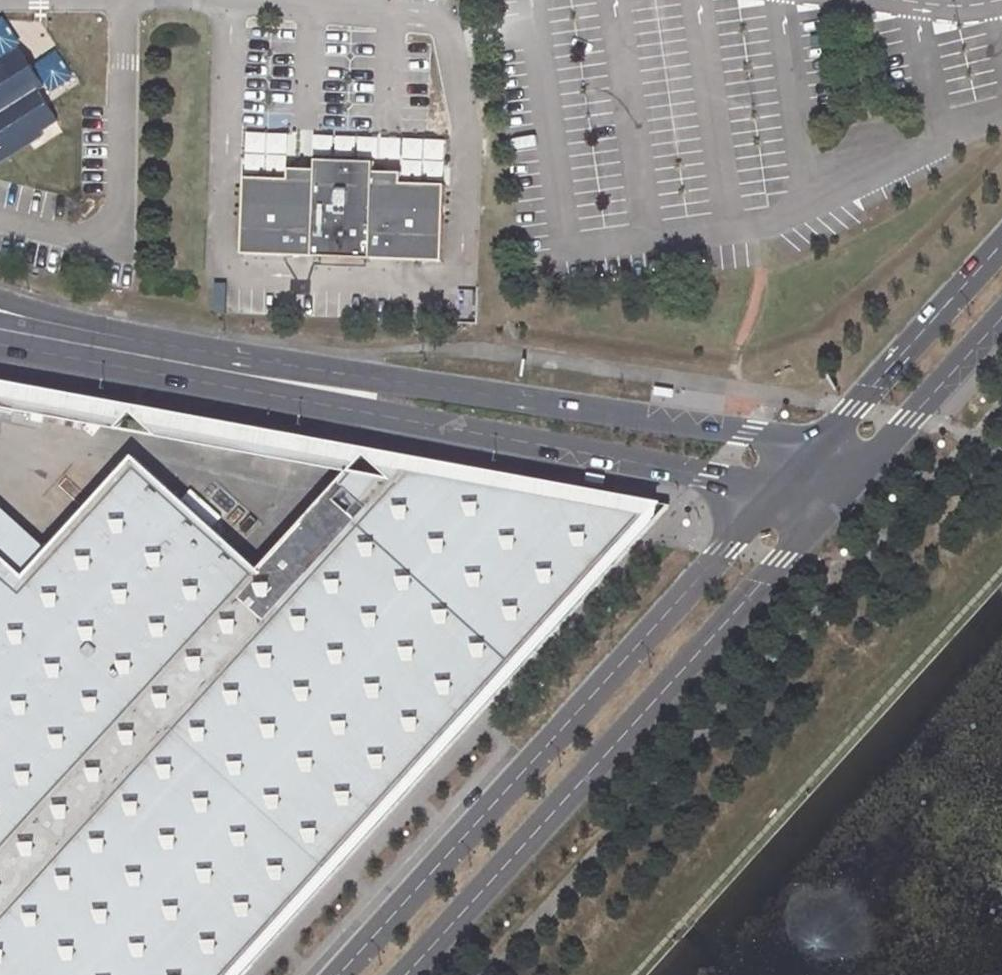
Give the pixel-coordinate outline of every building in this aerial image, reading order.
[(12,52),(21,68),(27,64),(17,49),(12,52)] [(41,137),(39,133),(55,123),(33,87),(39,83),(27,64),(21,68),(12,52),(0,60),(0,148),(7,158),(41,137)] [(243,255),(440,260),(442,184),(399,183),(399,173),(373,172),(373,161),(315,159),(315,170),(286,170),(286,179),(244,178),(243,255)] [(12,410),(114,428),(135,406),(0,381),(0,393),(10,406),(12,410)] [(10,406),(0,393),(0,405),(10,406)] [(135,406),(155,436),(347,471),(368,449),(172,412),(135,406)] [(513,678),(670,505),(368,449),(347,471),(259,568),(0,852),(0,974),(242,974),(513,678)] [(0,551),(0,852),(259,568),(134,454),(25,573),(0,551)]
